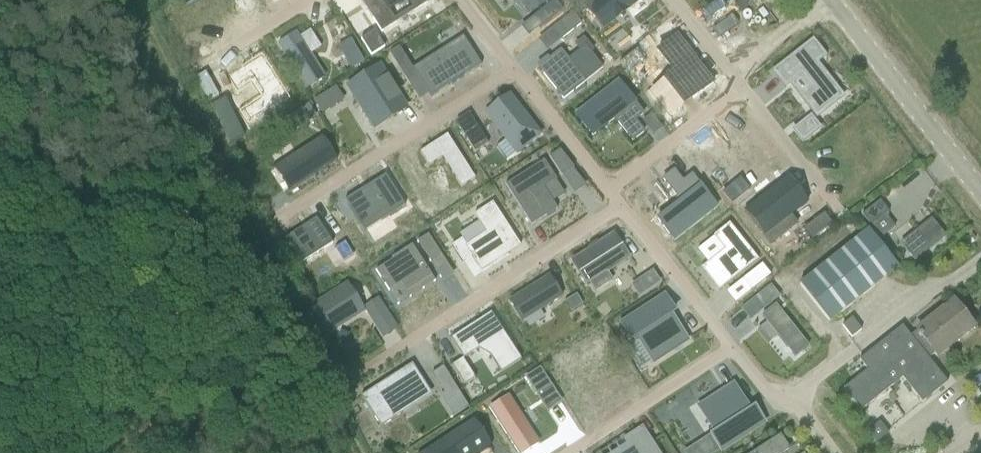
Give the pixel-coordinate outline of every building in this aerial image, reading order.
[(375,20),(373,21),(381,33),(383,32),(382,31),(395,22),(389,12),(406,1),(413,11),(427,2),(426,0),(362,0),(375,20)] [(525,14),(529,10),(531,12),(547,0),(514,0),(525,14)] [(585,7),(597,23),(626,0),(594,0),(585,7)] [(562,11),(554,1),(533,18),(541,28),(562,11)] [(572,14),(554,28),(563,39),(581,25),(572,14)] [(604,25),(591,35),(604,51),(616,41),(604,25)] [(299,38),(281,50),(307,89),(325,78),(315,62),(312,64),(307,57),(310,55),(321,48),(310,31),(299,38)] [(362,39),(361,40),(371,56),(384,48),(383,46),(381,47),(373,34),(363,40),(362,39)] [(463,37),(412,69),(431,98),(481,66),(463,37)] [(662,84),(651,93),(671,117),(682,109),(671,95),(683,86),(694,99),(713,84),(677,38),(657,53),(675,76),(663,85),(662,84)] [(350,41),(339,47),(351,69),(363,62),(350,41)] [(812,42),(773,73),(785,87),(800,75),(811,90),(801,98),(816,117),(842,97),(815,63),(824,56),(812,42)] [(389,54),(397,67),(407,61),(399,48),(389,54)] [(645,62),(636,50),(620,62),(629,74),(645,62)] [(560,51),(538,69),(563,100),(585,83),(560,51)] [(262,56),(228,78),(237,92),(251,83),(261,99),(239,113),(248,127),(290,100),(262,56)] [(379,68),(348,87),(374,128),(405,109),(379,68)] [(618,82),(575,116),(592,137),(615,119),(632,141),(643,133),(634,121),(643,115),(634,104),(635,104),(618,82)] [(341,99),(335,89),(315,102),(321,112),(341,99)] [(508,96),(485,114),(505,140),(496,148),(507,161),(516,154),(540,135),(508,96)] [(308,107),(295,115),(302,126),(315,118),(308,107)] [(810,117),(793,131),(802,142),(819,129),(810,117)] [(734,123),(702,150),(718,169),(750,142),(734,123)] [(244,136),(240,127),(225,135),(230,145),(244,136)] [(479,131),(466,140),(475,153),(488,145),(479,131)] [(447,136),(420,153),(429,167),(442,158),(461,188),(475,179),(447,136)] [(322,137),(276,166),(292,190),(337,161),(322,137)] [(562,150),(549,158),(561,177),(574,169),(562,150)] [(543,161),(505,186),(531,226),(556,210),(552,204),(563,196),(554,182),(556,180),(543,161)] [(680,203),(657,221),(674,242),(716,209),(700,187),(691,194),(683,183),(682,184),(673,172),(663,181),(680,203)] [(385,175),(345,201),(359,224),(364,232),(383,220),(405,206),(385,175)] [(787,178),(753,204),(773,230),(782,224),(795,240),(820,221),(787,178)] [(741,179),(723,193),(731,204),(749,190),(741,179)] [(879,202),(862,216),(870,227),(888,213),(879,202)] [(462,240),(451,246),(462,263),(471,257),(481,272),(520,247),(492,203),(474,215),(486,234),(466,246),(462,240)] [(316,219),(285,239),(301,264),(332,245),(316,219)] [(930,222),(902,244),(915,261),(944,239),(941,236),(941,233),(940,231),(939,229),(937,227),(935,226),(933,225),(930,222)] [(713,258),(701,268),(718,290),(758,260),(730,224),(714,236),(715,238),(704,246),(713,258)] [(799,285),(829,323),(898,269),(868,231),(799,285)] [(428,235),(417,242),(430,262),(441,256),(428,235)] [(611,236),(568,263),(583,286),(586,284),(592,293),(609,283),(604,275),(626,260),(611,236)] [(778,238),(768,246),(783,266),(793,258),(778,238)] [(351,252),(345,243),(336,249),(341,258),(351,252)] [(393,260),(375,271),(389,292),(401,285),(406,293),(432,277),(412,247),(392,259),(393,260)] [(762,265),(743,279),(752,290),(770,276),(762,265)] [(653,272),(632,286),(639,297),(660,283),(653,272)] [(548,277),(509,301),(522,322),(561,298),(548,277)] [(770,287),(758,296),(767,307),(779,297),(770,287)] [(346,288),(312,309),(326,333),(361,311),(346,288)] [(576,295),(564,303),(570,313),(583,305),(576,295)] [(636,336),(653,363),(687,341),(670,314),(674,312),(665,298),(622,326),(631,339),(636,336)] [(377,301),(365,308),(374,322),(386,315),(377,301)] [(867,371),(843,390),(860,412),(902,379),(921,404),(947,384),(928,360),(934,355),(936,357),(973,328),(969,323),(953,303),(948,308),(910,337),(902,327),(863,358),(859,361),(867,371)] [(808,347),(775,306),(762,317),(767,323),(758,331),(768,344),(777,336),(794,358),(808,347)] [(491,313),(450,339),(463,359),(478,350),(490,357),(501,373),(521,361),(491,313)] [(842,326),(852,338),(861,331),(851,319),(842,326)] [(412,364),(361,397),(381,427),(403,413),(401,410),(430,391),(412,364)] [(539,370),(526,380),(537,396),(550,387),(539,370)] [(733,386),(699,407),(715,433),(711,436),(720,450),(763,423),(754,409),(749,411),(733,386)] [(457,390),(442,400),(453,417),(468,407),(457,390)] [(491,408),(520,452),(524,452),(537,444),(507,398),(491,408)] [(878,418),(866,428),(876,441),(888,431),(878,418)] [(425,451),(427,452),(481,452),(489,448),(477,429),(472,422),(467,425),(466,424),(425,451)] [(614,452),(656,452),(641,431),(626,440),(628,443),(614,452)] [(788,450),(780,437),(754,452),(783,452),(788,450)]
